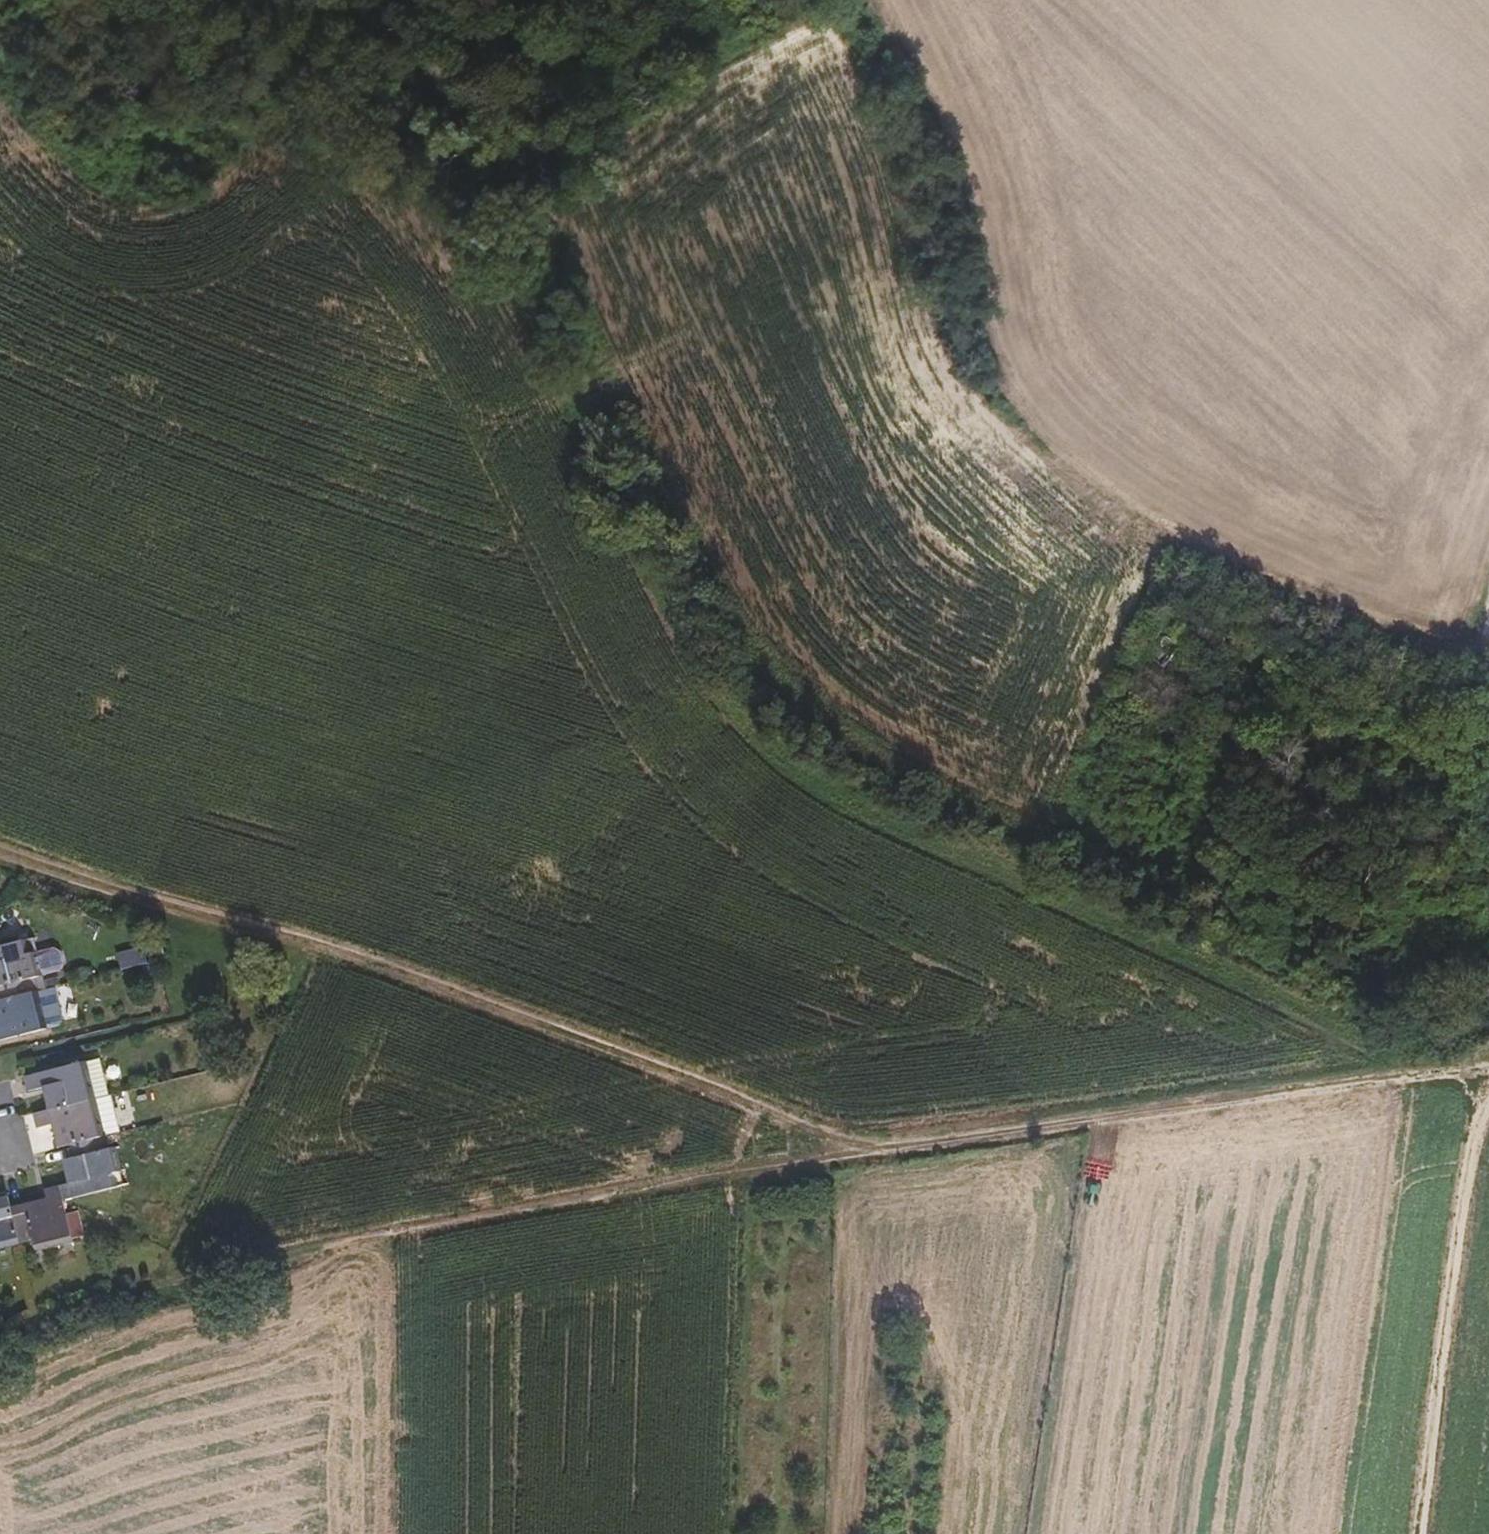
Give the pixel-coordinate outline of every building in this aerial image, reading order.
[(37,954),(27,955),(24,942),(0,948),(0,1000),(0,1001),(38,992),(35,980),(59,974),(62,967),(60,953),(54,949),(37,954)] [(39,994),(38,992),(0,1001),(0,1042),(47,1030),(48,1028),(58,1026),(51,992),(39,994)] [(95,1099),(86,1062),(23,1078),(27,1093),(42,1089),(48,1111),(95,1099)] [(104,1137),(95,1099),(48,1111),(32,1114),(36,1129),(52,1126),(57,1149),(67,1146),(104,1137)] [(116,1189),(113,1174),(121,1172),(116,1147),(107,1149),(104,1137),(67,1146),(70,1159),(61,1161),(67,1184),(59,1186),(63,1202),(116,1189)] [(73,1242),(63,1202),(59,1186),(43,1191),(45,1199),(11,1208),(19,1244),(31,1241),(34,1252),(73,1242)] [(11,1208),(8,1197),(0,1199),(0,1249),(19,1244),(11,1208)]
